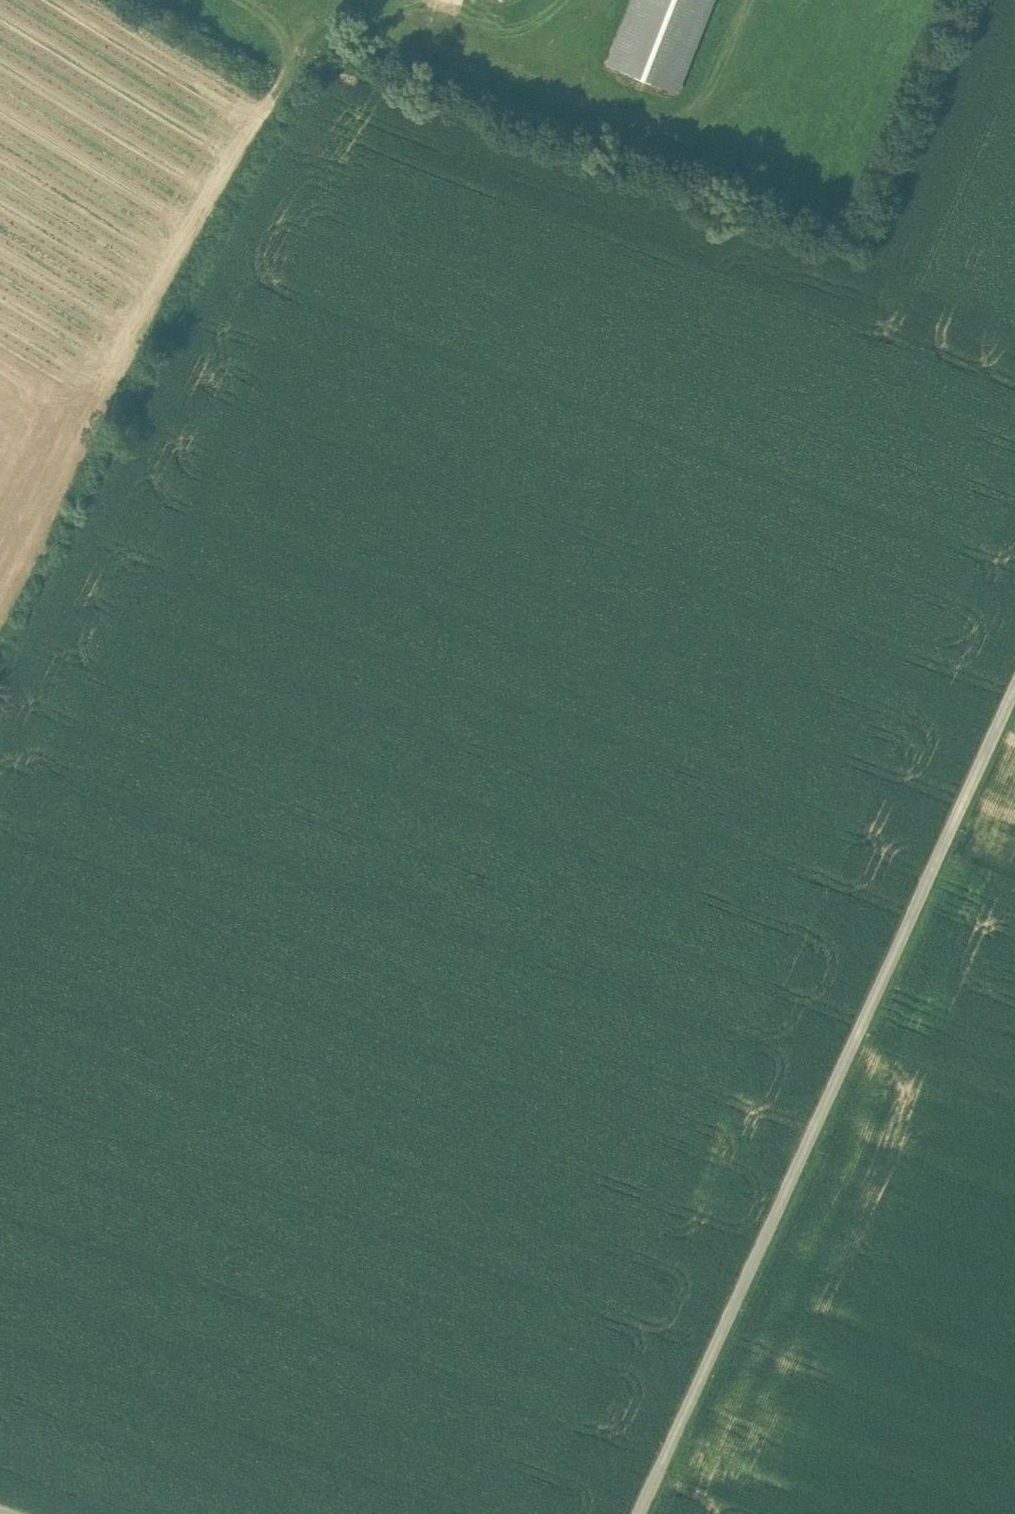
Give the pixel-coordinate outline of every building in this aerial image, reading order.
[(611,65),(674,89),(709,0),(636,0),(611,65)]
